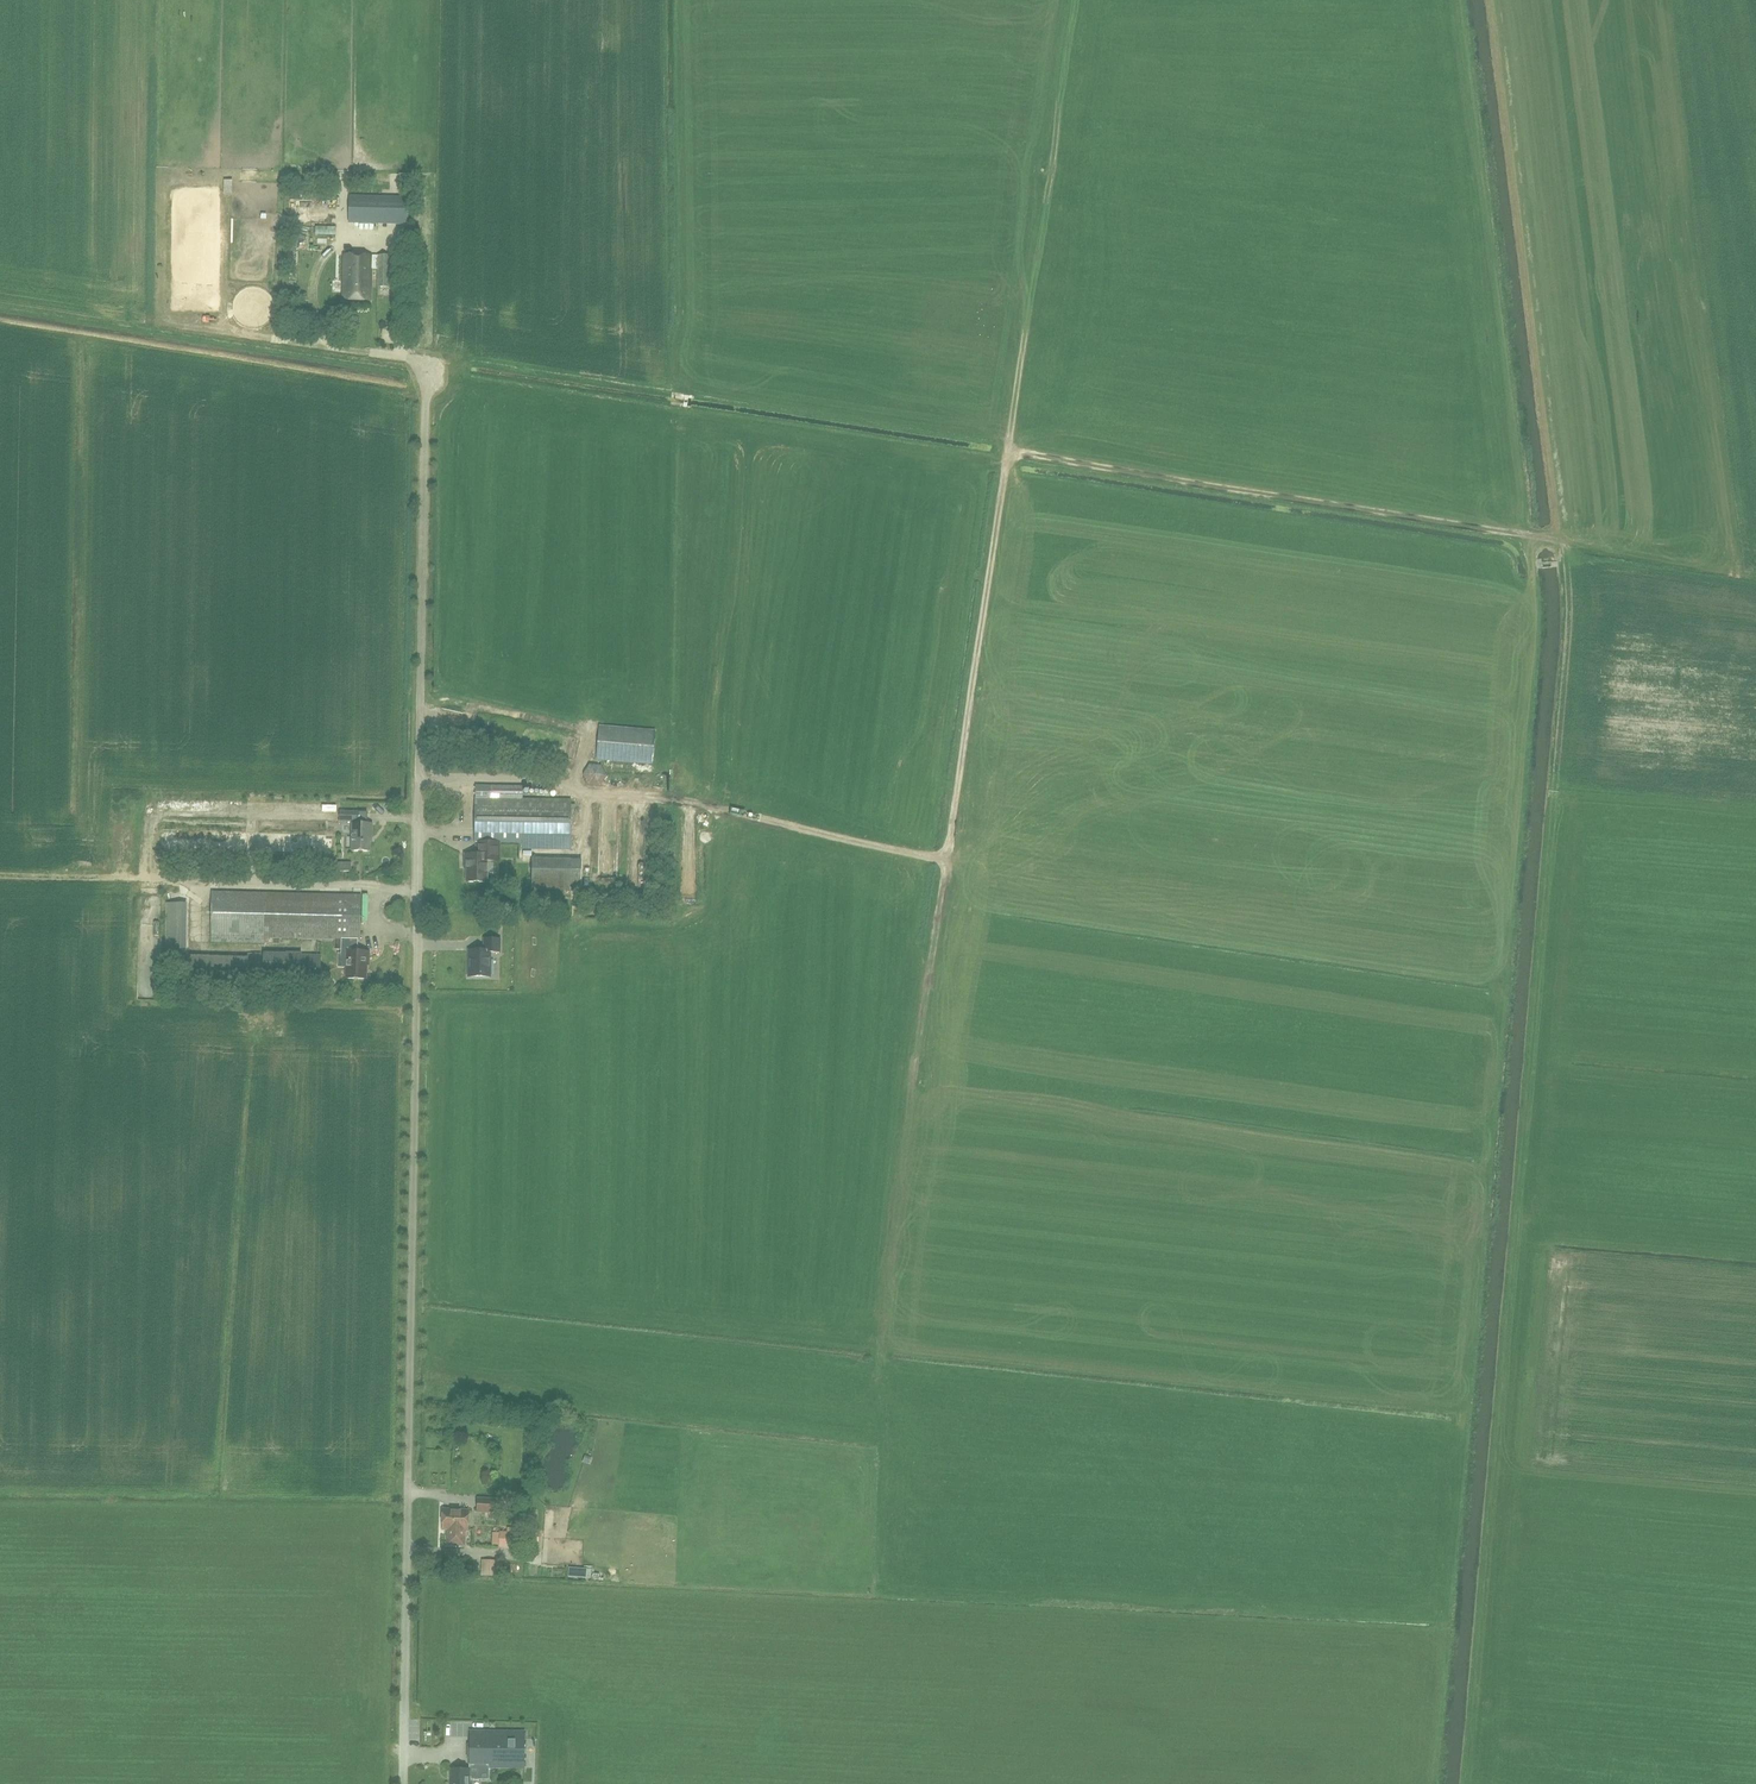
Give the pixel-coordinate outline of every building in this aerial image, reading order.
[(350,220),(408,219),(407,195),(350,195),(350,220)] [(294,254),(326,254),(326,196),(295,196),(294,254)] [(345,255),(344,277),(390,278),(390,255),(345,255)] [(390,287),(390,278),(344,277),(344,300),(371,300),(371,287),(390,287)] [(597,759),(653,764),(655,731),(599,726),(597,759)] [(523,787),(490,786),(476,786),(476,798),(475,843),(477,843),(477,854),(465,854),(465,868),(467,868),(467,882),(487,882),(488,857),(493,857),(493,843),(522,843),(522,849),(571,850),(572,800),(523,799),(523,787)] [(341,822),(360,823),(360,811),(341,811),(341,822)] [(121,829),(132,829),(132,815),(121,815),(121,829)] [(352,824),(353,850),(371,850),(370,836),(372,836),(372,823),(352,824)] [(533,884),(582,881),(581,861),(552,862),(551,854),(532,855),(533,884)] [(265,937),(335,939),(335,949),(342,950),(342,953),(347,953),(347,979),(367,979),(367,965),(369,965),(369,951),(358,951),(358,940),(361,940),(362,895),(212,891),(211,941),(265,943),(265,937)] [(189,899),(172,900),(173,952),(191,951),(189,899)] [(484,950),(469,950),(469,960),(471,960),(471,968),(469,969),(469,974),(471,975),(471,977),(490,977),(490,952),(500,952),(500,939),(484,939),(484,950)] [(263,982),(321,983),(321,955),(264,954),(263,982)] [(478,1498),(478,1511),(499,1512),(500,1499),(478,1498)] [(469,1511),(444,1510),(443,1529),(451,1529),(451,1532),(449,1532),(448,1546),(465,1546),(466,1530),(468,1530),(469,1511)] [(522,1532),(516,1532),(500,1531),(500,1534),(492,1533),(491,1545),(499,1545),(499,1548),(513,1549),(513,1553),(521,1553),(522,1532)] [(495,1558),(483,1559),(483,1575),(496,1574),(495,1558)] [(470,1767),(525,1768),(526,1732),(471,1731),(470,1767)] [(452,1783),(470,1783),(471,1769),(453,1769),(452,1783)]
